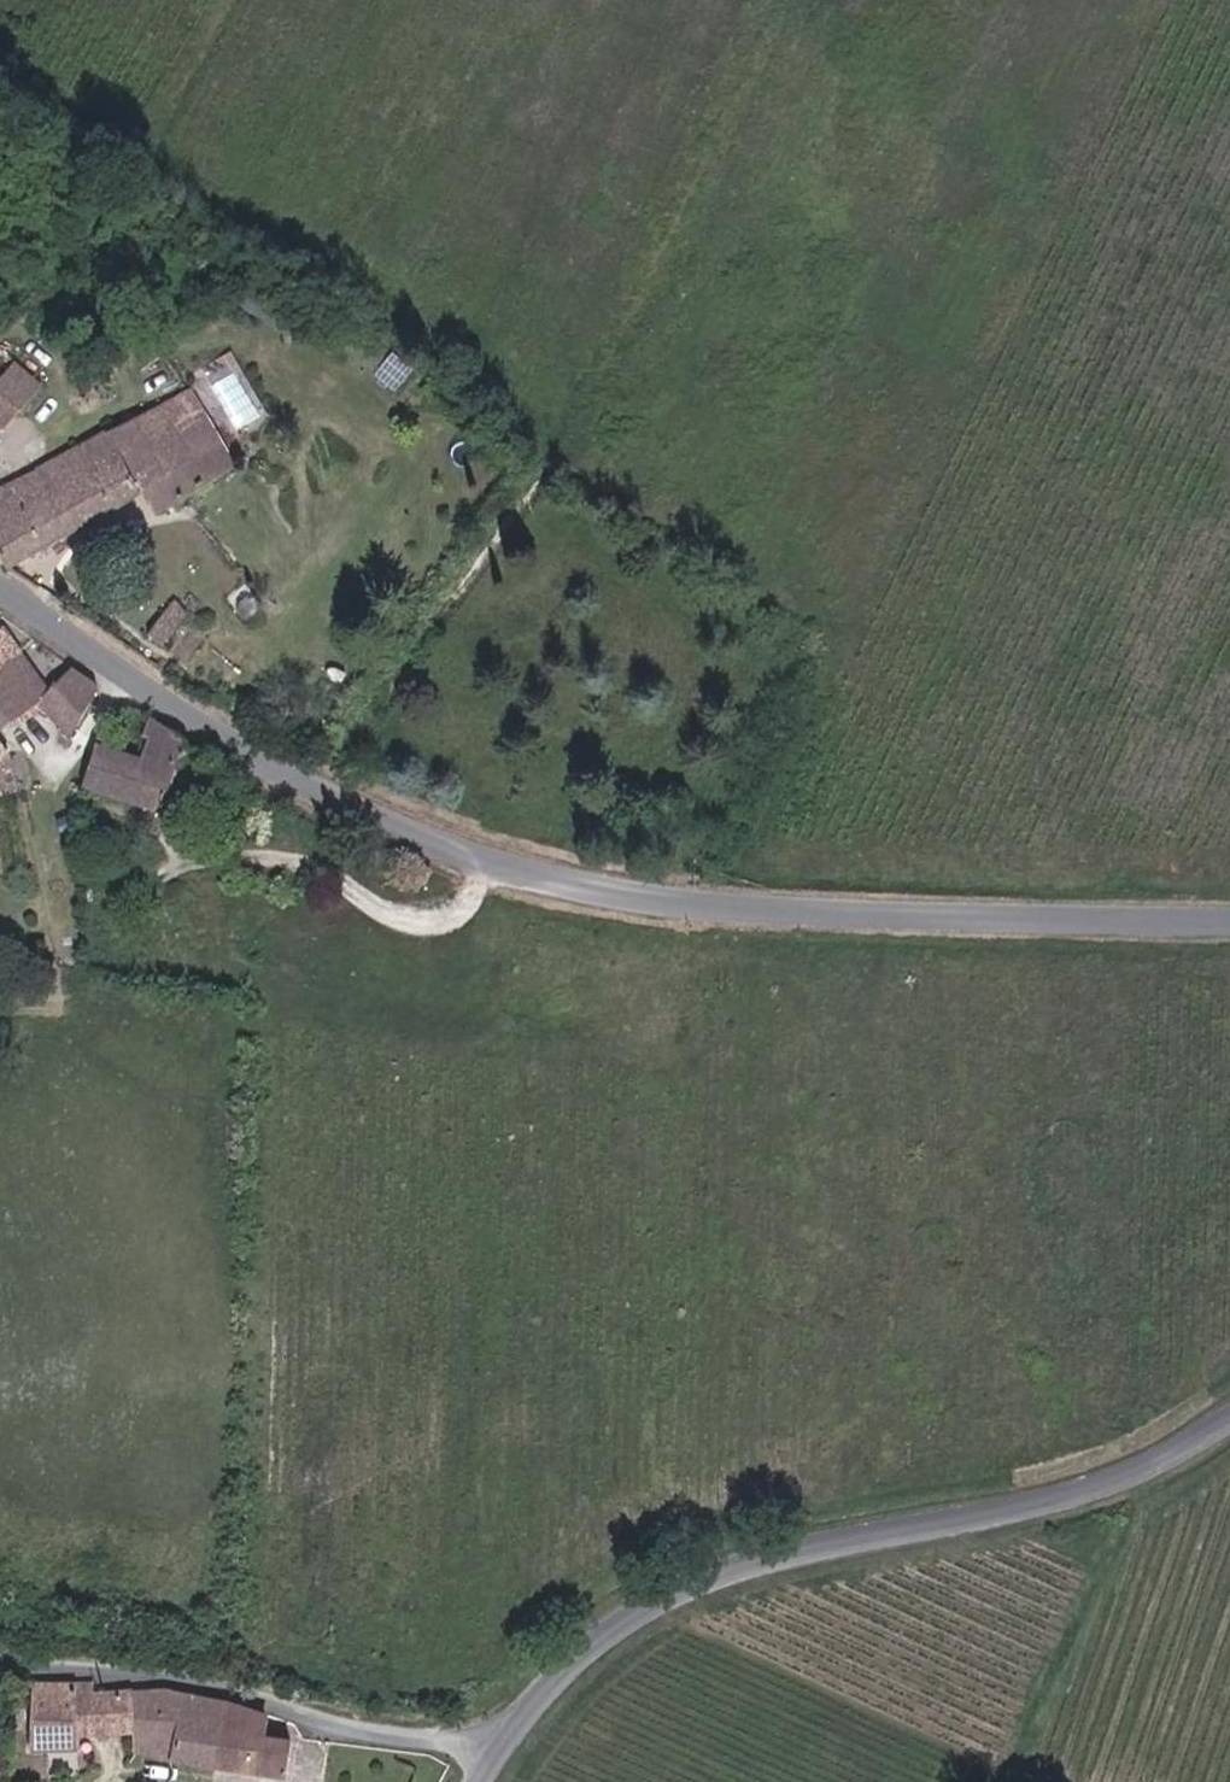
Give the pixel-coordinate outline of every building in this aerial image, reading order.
[(8,378),(26,356),(0,339),(0,372),(8,378)] [(0,445),(0,523),(137,460),(156,481),(170,473),(180,485),(197,476),(192,465),(232,444),(179,357),(147,369),(153,380),(0,445)] [(0,372),(0,388),(8,378),(0,372)] [(22,662),(0,649),(0,684),(22,662)] [(22,662),(0,684),(0,694),(14,712),(15,713),(31,698),(63,720),(82,679),(57,658),(22,662)] [(24,732),(15,713),(14,712),(0,694),(0,744),(24,732)] [(189,777),(197,731),(134,698),(124,738),(78,727),(74,765),(189,777)] [(84,1740),(145,1741),(147,1688),(94,1678),(31,1681),(32,1744),(83,1746),(84,1740)] [(270,1712),(147,1688),(145,1741),(142,1761),(297,1774),(298,1738),(271,1733),(270,1712)]
